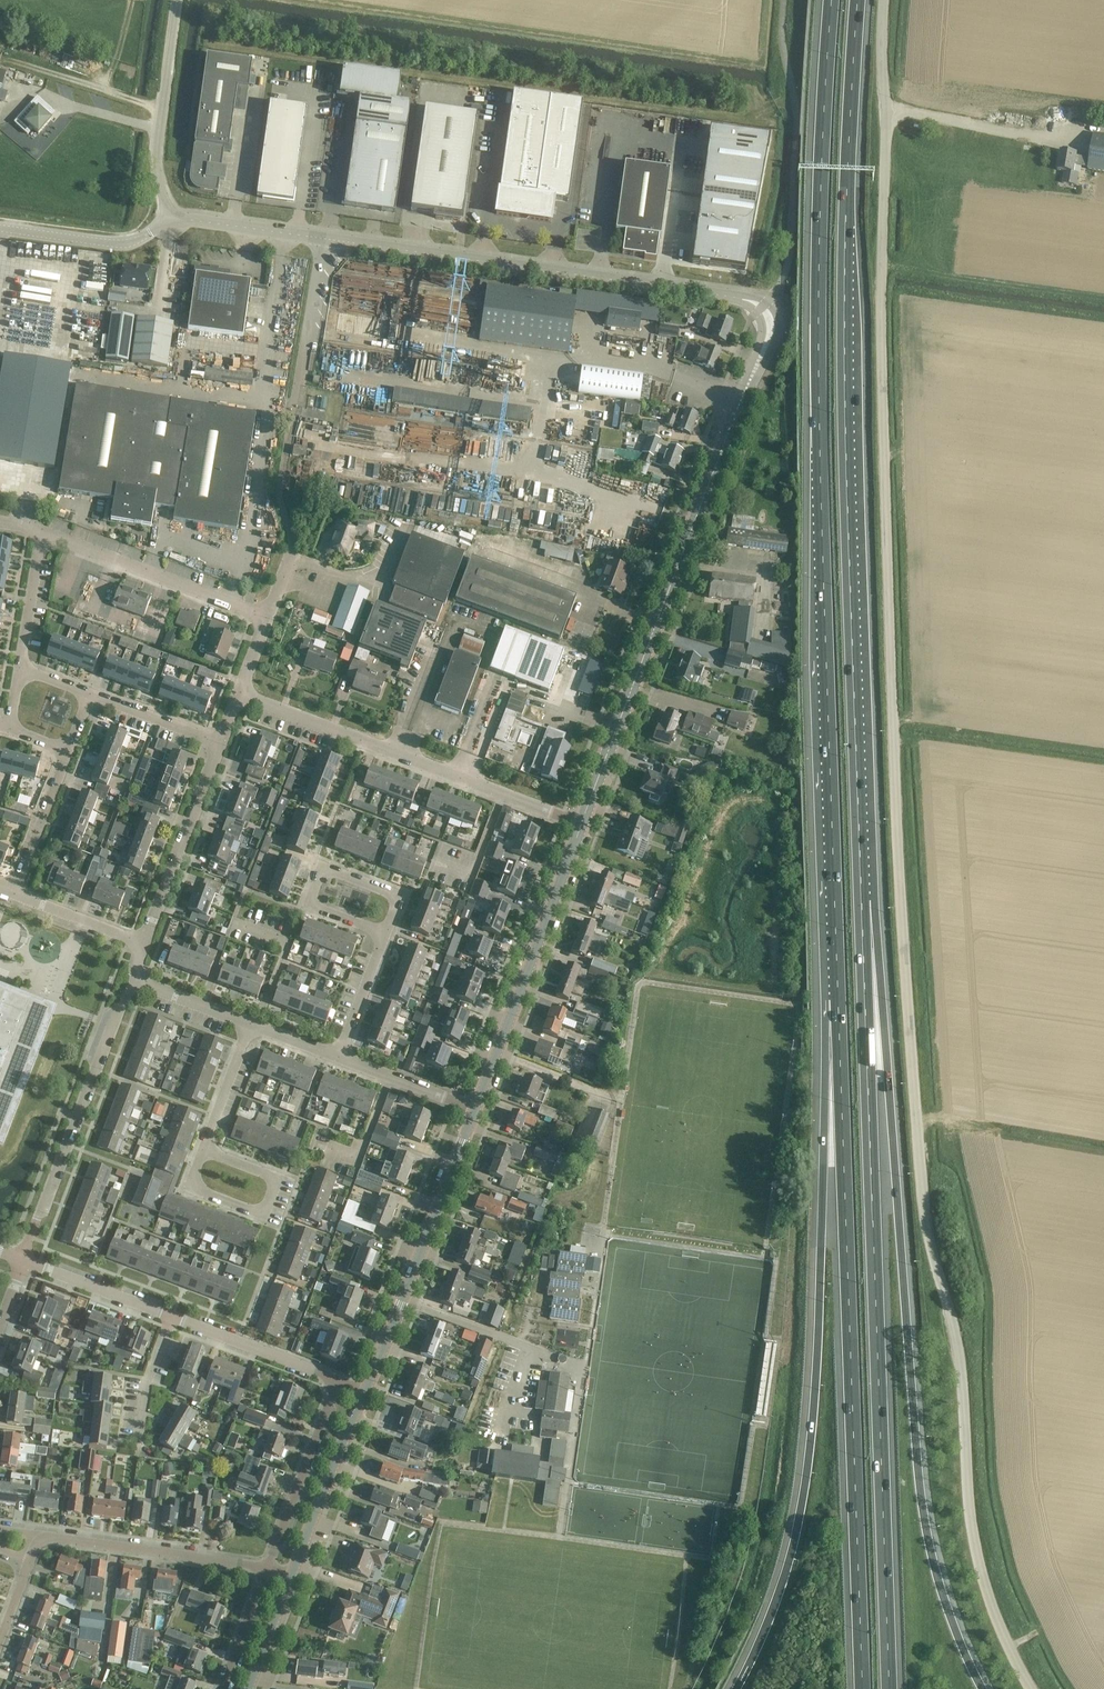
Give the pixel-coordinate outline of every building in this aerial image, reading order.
[(196,188),(200,189),(218,192),(219,180),(224,180),(226,169),(221,168),(224,150),(224,148),(229,149),(237,88),(248,90),(252,62),(207,56),(195,144),(191,176),(191,181),(193,185),(196,188)] [(340,96),(360,99),(360,98),(397,103),(398,94),(401,77),(343,69),(340,96)] [(514,93),(497,215),(550,222),(553,204),(553,200),(569,202),(583,103),(514,93)] [(360,98),(360,99),(356,124),(407,131),(412,96),(398,94),(397,103),(360,98)] [(271,103),(257,197),(293,202),(307,108),(271,103)] [(26,114),(22,118),(17,124),(28,134),(33,128),(38,134),(51,120),(49,118),(54,112),(49,108),(44,114),(38,108),(34,113),(30,109),(26,114)] [(425,111),(411,211),(436,215),(436,218),(460,222),(463,201),(465,202),(477,118),(425,111)] [(407,131),(356,124),(353,150),(378,154),(403,157),(407,131)] [(710,134),(693,267),(745,274),(770,143),(710,134)] [(1061,152),(1058,170),(1065,171),(1063,183),(1077,185),(1078,177),(1073,176),(1074,173),(1075,166),(1103,171),(1103,135),(1094,134),(1090,159),(1077,157),(1077,155),(1061,152)] [(370,210),(378,154),(353,150),(344,206),(370,210)] [(378,154),(370,210),(395,213),(403,157),(378,154)] [(659,237),(660,237),(670,170),(625,164),(616,231),(625,232),(622,254),(644,257),(644,259),(656,260),(659,237)] [(124,266),(122,277),(121,287),(147,290),(150,268),(141,266),(141,269),(124,266)] [(195,267),(194,278),(193,285),(194,286),(188,330),(243,337),(251,282),(229,279),(230,272),(195,267)] [(176,279),(175,285),(183,287),(184,280),(176,279)] [(488,285),(486,296),(480,342),(568,355),(574,312),(577,291),(560,288),(559,296),(488,285)] [(577,291),(574,312),(608,316),(607,327),(639,332),(640,321),(661,324),(664,303),(577,291)] [(118,301),(119,293),(111,293),(110,300),(118,301)] [(111,314),(105,359),(129,362),(135,318),(111,314)] [(706,336),(715,339),(725,343),(733,323),(719,318),(717,324),(712,322),(712,320),(701,315),(697,326),(708,330),(706,336)] [(168,367),(174,323),(138,318),(132,362),(168,367)] [(660,325),(659,336),(678,339),(679,328),(660,325)] [(679,341),(674,354),(682,357),(687,344),(679,341)] [(702,366),(704,366),(715,370),(721,353),(709,348),(708,350),(699,347),(693,362),(702,365),(702,366)] [(54,469),(71,366),(5,356),(0,385),(0,460),(40,467),(54,469)] [(582,366),(578,393),(640,402),(644,376),(582,366)] [(206,370),(204,382),(252,388),(253,377),(206,370)] [(256,414),(245,413),(76,385),(59,491),(114,500),(111,521),(151,527),(155,506),(175,510),(173,520),(237,531),(256,414)] [(529,423),(531,410),(395,389),(392,402),(529,423)] [(627,401),(623,401),(621,414),(624,414),(624,415),(639,417),(641,403),(627,401)] [(677,430),(680,431),(691,435),(698,416),(679,408),(676,417),(669,415),(665,425),(672,428),(675,422),(680,424),(677,430)] [(643,423),(641,432),(657,434),(659,425),(643,423)] [(633,436),(632,442),(640,444),(641,437),(633,436)] [(653,457),(654,453),(680,463),(684,452),(673,448),(669,447),(667,451),(657,447),(659,442),(648,438),(642,437),(639,453),(642,453),(643,453),(645,453),(645,454),(653,457)] [(613,462),(615,451),(599,449),(597,460),(613,462)] [(650,465),(650,463),(676,473),(680,463),(654,453),(653,457),(645,454),(642,462),(640,462),(636,472),(646,476),(650,465)] [(653,475),(651,482),(659,485),(661,478),(653,475)] [(664,486),(670,489),(672,483),(666,480),(664,486)] [(54,508),(51,515),(64,519),(66,513),(54,508)] [(278,525),(274,513),(268,515),(272,527),(278,525)] [(731,529),(729,528),(726,545),(786,554),(788,537),(753,532),(755,518),(733,515),(731,529)] [(375,524),(357,521),(354,528),(338,522),(336,527),(339,528),(332,545),(329,546),(327,550),(329,553),(332,554),(335,553),(347,558),(356,536),(364,537),(363,540),(372,542),(375,524)] [(389,604),(399,608),(437,622),(443,605),(445,606),(464,555),(412,534),(392,585),(399,588),(395,598),(392,597),(389,604)] [(10,556),(12,544),(0,542),(0,555),(10,556)] [(545,552),(544,556),(571,562),(574,551),(542,543),(540,550),(545,552)] [(8,568),(10,556),(0,555),(0,567),(8,568)] [(608,579),(604,589),(622,596),(626,585),(624,584),(629,570),(621,567),(624,558),(608,555),(605,562),(609,563),(604,577),(608,579)] [(560,640),(576,598),(471,558),(455,601),(560,640)] [(756,581),(723,576),(712,575),(709,598),(739,602),(738,609),(734,608),(729,643),(730,643),(729,650),(752,657),(785,666),(795,669),(795,668),(794,668),(796,660),(786,658),(788,651),(791,632),(771,632),(770,643),(748,640),(753,611),(744,609),(745,603),(753,604),(756,581)] [(113,605),(113,606),(144,617),(151,597),(139,593),(138,594),(124,588),(124,587),(120,586),(113,605)] [(348,586),(332,628),(353,636),(369,594),(348,586)] [(296,602),(294,609),(298,611),(301,609),(303,605),(296,602)] [(376,605),(363,637),(359,647),(401,664),(400,668),(408,671),(426,625),(376,605)] [(75,609),(69,606),(67,613),(73,615),(75,609)] [(316,610),(314,614),(312,621),(327,627),(332,616),(316,610)] [(181,611),(177,621),(175,625),(194,633),(200,616),(189,612),(188,614),(181,611)] [(74,620),(65,617),(63,624),(71,627),(74,620)] [(74,620),(71,627),(80,631),(82,623),(74,620)] [(212,620),(208,631),(207,633),(214,635),(206,655),(225,661),(234,638),(228,635),(231,627),(212,620)] [(85,633),(94,636),(96,629),(88,625),(85,633)] [(353,636),(332,628),(328,627),(327,630),(325,629),(323,633),(326,633),(325,635),(348,643),(346,649),(344,649),(341,659),(349,662),(357,638),(353,636)] [(564,650),(554,646),(505,628),(489,670),(548,692),(564,650)] [(96,629),(94,636),(102,640),(103,636),(112,639),(113,635),(96,629)] [(466,630),(460,648),(480,656),(485,644),(473,639),(475,634),(466,630)] [(47,655),(59,659),(65,642),(54,637),(47,655)] [(119,646),(127,649),(130,641),(121,638),(119,646)] [(331,674),(337,657),(312,647),(314,643),(305,639),(299,653),(308,656),(305,666),(316,671),(316,669),(331,674)] [(130,641),(127,649),(136,652),(138,644),(130,641)] [(65,642),(59,659),(70,664),(77,646),(65,642)] [(70,664),(82,668),(88,650),(77,646),(70,664)] [(88,650),(82,668),(93,672),(100,655),(94,653),(95,649),(90,647),(88,650)] [(141,654),(149,658),(152,650),(144,647),(141,654)] [(152,650),(149,658),(158,661),(161,653),(152,650)] [(752,657),(729,650),(728,650),(726,660),(740,664),(741,659),(751,662),(752,657)] [(461,714),(465,703),(481,661),(455,651),(435,704),(461,714)] [(685,654),(675,679),(675,680),(678,681),(679,681),(691,686),(694,676),(701,678),(704,668),(699,666),(701,660),(685,654)] [(103,676),(115,680),(121,663),(110,659),(103,676)] [(175,667),(183,670),(186,662),(177,659),(175,667)] [(356,679),(353,687),(379,697),(386,678),(366,670),(367,666),(354,660),(348,676),(356,679)] [(194,665),(186,662),(183,670),(191,673),(194,665)] [(760,669),(764,670),(763,674),(774,677),(775,673),(779,674),(777,675),(779,683),(781,683),(781,684),(787,683),(784,669),(777,667),(761,663),(761,664),(753,662),(752,666),(751,668),(759,670),(760,668),(760,669)] [(115,680),(126,685),(133,667),(121,663),(115,680)] [(126,685),(137,689),(144,672),(133,667),(126,685)] [(197,675),(205,678),(208,671),(200,668),(197,675)] [(216,674),(208,671),(205,678),(214,682),(216,674)] [(155,676),(144,672),(137,689),(149,693),(155,676)] [(171,702),(177,684),(166,680),(159,697),(171,702)] [(177,684),(171,702),(182,706),(189,688),(177,684)] [(189,688),(182,706),(193,710),(200,693),(189,688)] [(200,693),(193,710),(205,715),(211,697),(200,693)] [(512,694),(506,710),(522,716),(523,711),(524,711),(528,700),(512,694)] [(748,706),(754,702),(749,694),(743,698),(748,706)] [(675,729),(682,732),(686,722),(679,719),(680,717),(666,712),(661,727),(658,726),(654,739),(669,745),(675,729)] [(731,712),(727,725),(744,731),(750,714),(731,712)] [(690,713),(686,722),(682,732),(715,744),(718,735),(709,732),(713,722),(690,713)] [(504,715),(494,740),(506,745),(516,719),(504,715)] [(111,729),(106,741),(122,747),(127,735),(140,741),(145,742),(148,736),(120,725),(117,731),(111,729)] [(536,761),(533,770),(543,773),(542,775),(557,781),(569,749),(561,746),(565,736),(547,730),(541,746),(551,749),(546,764),(536,761)] [(248,751),(267,758),(271,746),(275,748),(279,737),(262,731),(261,731),(263,732),(260,741),(253,739),(248,751)] [(168,765),(183,771),(188,758),(178,754),(180,748),(158,740),(155,749),(166,754),(163,764),(168,765)] [(122,748),(122,747),(106,741),(102,754),(117,760),(119,754),(125,756),(127,750),(122,748)] [(698,746),(695,755),(704,759),(707,750),(698,746)] [(714,747),(711,756),(719,759),(722,750),(714,747)] [(267,758),(248,751),(244,762),(251,765),(247,774),(245,773),(245,774),(262,780),(266,770),(263,769),(267,758)] [(298,751),(296,758),(302,760),(305,753),(298,751)] [(0,768),(0,772),(11,774),(16,756),(4,753),(0,768)] [(102,754),(97,767),(112,773),(114,768),(117,760),(102,754)] [(317,766),(335,773),(340,761),(322,754),(317,766)] [(28,759),(16,756),(11,774),(23,778),(28,759)] [(144,756),(142,762),(140,769),(147,772),(152,759),(144,756)] [(299,767),(302,760),(296,758),(293,765),(299,767)] [(28,759),(23,778),(35,781),(39,762),(28,759)] [(712,761),(700,768),(704,775),(714,769),(711,764),(713,763),(712,761)] [(283,764),(278,776),(284,779),(289,766),(283,764)] [(358,764),(356,770),(364,773),(367,768),(358,764)] [(163,778),(179,784),(183,771),(168,765),(163,778)] [(335,773),(317,766),(313,778),(331,785),(335,773)] [(107,794),(112,796),(114,789),(107,787),(112,773),(97,767),(91,781),(97,783),(95,789),(107,794)] [(649,800),(658,803),(660,798),(660,799),(663,790),(668,792),(676,771),(665,767),(660,779),(648,774),(641,791),(651,795),(649,800)] [(376,790),(383,772),(371,768),(364,786),(376,790)] [(142,785),(147,772),(140,769),(135,782),(142,785)] [(388,795),(395,777),(383,772),(376,790),(388,795)] [(289,774),(287,782),(293,784),(296,777),(289,774)] [(395,777),(388,795),(400,799),(407,781),(395,777)] [(158,791),(174,797),(179,784),(163,778),(158,791)] [(331,785),(313,778),(308,790),(326,797),(331,785)] [(407,781),(400,799),(412,804),(419,786),(407,781)] [(290,791),(293,784),(287,782),(284,789),(290,791)] [(351,782),(347,794),(352,795),(356,783),(351,782)] [(233,791),(228,803),(246,810),(250,799),(254,800),(257,790),(251,787),(241,783),(242,784),(239,794),(233,791)] [(277,783),(275,787),(274,791),(280,793),(283,786),(277,783)] [(82,792),(77,805),(93,811),(97,798),(105,801),(107,794),(95,789),(93,796),(82,792)] [(260,805),(272,809),(278,794),(266,789),(260,805)] [(304,802),(322,809),(326,797),(308,790),(304,802)] [(127,802),(130,803),(143,808),(156,813),(158,806),(169,810),(174,797),(158,791),(153,804),(138,799),(129,795),(127,802)] [(433,791),(429,802),(426,809),(439,814),(446,796),(433,791)] [(344,802),(359,808),(362,800),(352,796),(351,799),(346,797),(344,802)] [(446,796),(439,814),(451,818),(458,801),(446,796)] [(681,797),(678,805),(686,808),(689,800),(681,797)] [(5,808),(16,811),(18,804),(7,800),(5,808)] [(458,801),(451,818),(463,823),(469,805),(458,801)] [(246,810),(228,803),(224,814),(230,817),(226,827),(241,833),(245,822),(242,821),(246,810)] [(371,806),(364,803),(361,809),(369,812),(371,806)] [(29,807),(18,804),(16,811),(26,815),(29,807)] [(72,818),(88,824),(93,811),(77,805),(72,818)] [(469,805),(463,823),(475,827),(481,809),(469,805)] [(378,809),(371,806),(369,812),(376,815),(378,809)] [(508,817),(511,809),(504,806),(495,830),(506,834),(511,819),(508,817)] [(302,807),(300,811),(308,814),(311,815),(312,811),(302,807)] [(420,807),(416,817),(422,819),(426,809),(420,807)] [(139,828),(155,834),(160,821),(154,819),(156,813),(143,808),(141,815),(144,816),(139,828)] [(274,815),(280,818),(283,811),(277,808),(274,815)] [(295,823),(314,830),(318,818),(311,815),(308,814),(300,811),(295,823)] [(392,821),(394,815),(387,812),(385,818),(392,821)] [(3,819),(18,824),(29,828),(31,821),(5,813),(3,819)] [(407,814),(403,826),(410,829),(414,817),(407,814)] [(278,825),(280,818),(274,815),(271,823),(278,825)] [(402,818),(394,815),(392,821),(399,824),(402,818)] [(72,818),(67,831),(83,837),(83,836),(88,824),(72,818)] [(647,842),(645,841),(650,826),(631,819),(621,844),(620,844),(617,850),(635,857),(642,860),(648,844),(646,843),(647,842)] [(351,824),(345,821),(335,849),(348,854),(355,834),(348,832),(351,824)] [(368,839),(361,858),(373,863),(380,844),(373,841),(375,834),(376,834),(380,823),(375,821),(371,831),(368,839)] [(100,829),(102,829),(107,831),(110,824),(105,822),(104,824),(102,823),(100,829)] [(111,833),(116,835),(122,837),(126,827),(115,823),(111,833)] [(295,823),(291,835),(309,842),(314,830),(295,823)] [(517,838),(535,844),(539,832),(521,825),(517,838)] [(127,839),(134,841),(150,847),(155,834),(139,828),(139,829),(132,826),(127,839)] [(358,826),(355,834),(348,854),(361,858),(368,839),(361,837),(364,829),(358,826)] [(390,832),(397,835),(399,828),(392,826),(390,832)] [(216,834),(212,846),(229,853),(233,842),(237,843),(241,833),(226,827),(222,836),(216,834)] [(424,833),(431,835),(433,830),(426,827),(424,833)] [(680,845),(682,846),(683,846),(688,831),(679,828),(676,838),(674,844),(680,846),(680,845)] [(107,831),(102,829),(97,842),(102,844),(107,831)] [(252,837),(253,837),(262,840),(264,833),(255,830),(252,837)] [(441,832),(433,830),(431,835),(439,838),(441,832)] [(83,836),(83,837),(67,831),(62,844),(78,850),(81,842),(87,845),(89,839),(83,836)] [(286,848),(294,851),(305,855),(309,842),(291,835),(286,848)] [(447,841),(455,844),(457,838),(450,835),(447,841)] [(253,837),(249,847),(245,858),(254,862),(258,850),(262,840),(253,837)] [(266,837),(263,844),(269,847),(272,840),(266,837)] [(405,844),(401,852),(395,871),(407,876),(413,857),(406,854),(410,846),(409,845),(411,839),(407,838),(405,844)] [(464,841),(457,838),(455,844),(462,847),(464,841)] [(535,844),(517,838),(511,852),(529,859),(535,844)] [(381,866),(395,871),(401,852),(394,850),(397,841),(392,839),(381,866)] [(125,846),(123,852),(145,860),(150,847),(134,841),(131,849),(125,846)] [(490,842),(488,849),(503,855),(506,848),(490,842)] [(267,854),(269,847),(263,844),(260,852),(267,854)] [(674,844),(671,852),(679,854),(681,847),(674,844)] [(2,866),(9,849),(0,846),(0,866),(2,866)] [(208,869),(219,873),(225,875),(229,865),(225,864),(226,859),(234,862),(237,855),(229,853),(212,846),(208,857),(214,860),(210,869),(208,868),(208,869)] [(99,858),(102,851),(95,848),(92,856),(99,858)] [(417,848),(413,857),(407,876),(419,881),(427,862),(419,859),(422,850),(417,848)] [(501,862),(503,855),(488,849),(485,856),(501,862)] [(110,853),(102,851),(99,858),(107,861),(110,853)] [(145,860),(123,852),(120,858),(127,861),(124,867),(140,873),(145,860)] [(296,876),(301,864),(283,857),(278,869),(296,876)] [(54,886),(66,891),(73,875),(74,872),(69,870),(67,873),(60,870),(63,864),(56,862),(48,883),(54,886)] [(73,875),(66,891),(80,896),(84,887),(89,889),(99,864),(93,862),(86,880),(73,875)] [(99,864),(89,889),(96,891),(92,901),(105,906),(111,890),(113,883),(108,881),(106,888),(99,885),(104,872),(97,869),(99,864)] [(507,864),(502,877),(520,884),(525,870),(507,864)] [(255,866),(253,873),(259,875),(261,868),(255,866)] [(122,868),(119,875),(128,878),(131,871),(122,868)] [(278,869),(274,881),(292,888),(296,876),(278,869)] [(235,872),(232,882),(244,887),(248,877),(235,872)] [(254,889),(259,875),(253,873),(247,887),(254,889)] [(623,882),(639,888),(643,879),(626,873),(623,882)] [(602,874),(596,890),(618,899),(620,894),(610,890),(614,879),(602,874)] [(497,891),(504,893),(515,897),(520,884),(502,877),(497,891)] [(192,898),(211,906),(215,894),(219,896),(223,885),(205,879),(207,880),(203,889),(197,887),(192,898)] [(274,881),(271,888),(269,893),(287,900),(292,888),(274,881)] [(475,881),(473,888),(489,894),(491,887),(475,881)] [(236,890),(235,892),(241,894),(244,888),(237,885),(236,890)] [(486,900),(489,894),(473,888),(470,894),(486,900)] [(111,890),(105,906),(119,911),(121,905),(128,907),(134,891),(127,889),(124,895),(111,890)] [(590,906),(600,910),(602,910),(607,899),(617,903),(618,899),(596,890),(590,906)] [(425,891),(420,904),(439,911),(442,904),(451,907),(453,902),(425,891)] [(631,903),(633,897),(621,893),(619,899),(631,903)] [(189,921),(189,922),(206,928),(210,918),(206,917),(211,906),(192,898),(188,910),(194,912),(191,922),(189,921)] [(476,901),(470,899),(468,898),(465,907),(473,910),(476,901)] [(467,902),(461,900),(460,899),(456,910),(458,911),(455,917),(460,919),(467,902)] [(645,907),(657,912),(660,905),(648,900),(645,907)] [(488,915),(505,922),(510,909),(493,902),(488,915)] [(448,915),(439,911),(420,904),(416,916),(434,923),(437,916),(446,920),(448,915)] [(478,927),(490,932),(500,936),(505,922),(488,915),(485,922),(479,923),(478,927)] [(443,927),(434,923),(416,916),(411,929),(429,936),(432,929),(441,932),(443,927)] [(616,926),(618,920),(606,916),(604,922),(624,930),(624,929),(616,926)] [(454,917),(451,925),(458,928),(458,926),(461,919),(455,917),(454,917)] [(458,926),(474,932),(477,925),(461,919),(458,926)] [(584,921),(578,937),(604,947),(607,939),(594,934),(597,926),(584,921)] [(310,954),(313,946),(320,926),(307,922),(300,940),(308,943),(304,952),(310,954)] [(624,930),(604,922),(602,928),(617,933),(622,935),(624,930)] [(320,926),(313,946),(320,948),(316,957),(322,959),(325,950),(333,931),(320,926)] [(471,939),(474,932),(458,926),(458,928),(456,933),(471,939)] [(333,931),(325,950),(333,953),(329,962),(335,964),(335,963),(337,958),(338,955),(345,936),(333,931)] [(345,936),(338,955),(345,958),(342,966),(347,968),(358,941),(345,936)] [(181,969),(192,938),(188,937),(186,941),(185,941),(182,951),(174,948),(168,964),(181,969)] [(228,940),(221,937),(217,949),(223,952),(228,940)] [(572,953),(583,957),(585,958),(587,952),(600,957),(604,947),(578,937),(572,953)] [(181,969),(194,974),(204,948),(199,946),(195,956),(187,953),(193,938),(192,938),(181,969)] [(469,954),(475,956),(486,960),(491,946),(474,939),(469,954)] [(409,947),(404,959),(423,967),(426,960),(434,963),(436,957),(409,947)] [(209,950),(204,948),(194,974),(208,979),(214,963),(205,960),(209,950)] [(444,963),(460,969),(463,962),(447,956),(444,963)] [(431,970),(423,967),(404,959),(399,972),(418,979),(421,972),(429,975),(431,970)] [(224,967),(222,972),(218,983),(231,988),(237,972),(241,962),(235,960),(232,970),(224,967)] [(592,967),(609,974),(612,975),(615,968),(609,966),(594,960),(592,967)] [(568,964),(562,981),(585,990),(587,985),(576,981),(577,978),(584,981),(588,972),(568,964)] [(231,988),(244,993),(254,967),(249,965),(245,975),(237,972),(231,988)] [(287,971),(297,976),(298,976),(301,970),(289,965),(287,971)] [(254,967),(244,993),(258,998),(264,982),(256,979),(259,969),(254,967)] [(607,980),(609,974),(592,967),(589,974),(607,980)] [(461,983),(479,990),(484,977),(466,971),(461,983)] [(426,983),(418,979),(399,972),(394,984),(413,992),(416,985),(424,988),(426,983)] [(273,1004),(286,1009),(296,983),(291,981),(287,991),(279,987),(273,1004)] [(582,998),(585,990),(562,981),(556,996),(569,1001),(572,994),(582,998)] [(296,983),(286,1009),(300,1014),(306,998),(298,995),(302,985),(296,983)] [(456,997),(463,1000),(474,1004),(479,990),(461,983),(456,997)] [(3,1144),(55,1004),(0,984),(0,1142),(3,1144)] [(422,995),(413,992),(394,984),(389,997),(408,1004),(411,997),(420,1000),(422,995)] [(448,1001),(450,994),(434,988),(432,995),(448,1001)] [(324,994),(323,993),(313,1019),(326,1024),(332,1008),(324,1005),(329,992),(325,990),(324,994)] [(300,1014),(313,1019),(323,993),(317,991),(313,1001),(306,998),(300,1014)] [(445,1008),(448,1001),(432,995),(429,1002),(445,1008)] [(574,1011),(587,1016),(599,1020),(602,1012),(577,1003),(574,1011)] [(377,1016),(396,1024),(398,1017),(407,1020),(409,1014),(382,1004),(377,1016)] [(552,1007),(547,1020),(562,1026),(564,1019),(577,1023),(584,1026),(586,1021),(587,1016),(574,1011),(573,1015),(552,1007)] [(442,1021),(464,1029),(469,1016),(452,1009),(448,1019),(444,1017),(442,1021)] [(415,1012),(412,1020),(413,1021),(418,1023),(420,1023),(421,1020),(423,1015),(415,1012)] [(162,1037),(162,1038),(169,1040),(170,1037),(163,1034),(166,1027),(173,1030),(174,1025),(168,1022),(148,1014),(145,1023),(147,1025),(145,1031),(162,1037)] [(64,1015),(61,1023),(69,1026),(72,1018),(64,1015)] [(404,1027),(396,1024),(377,1016),(372,1029),(391,1036),(394,1029),(402,1033),(404,1027)] [(564,1047),(577,1052),(582,1040),(560,1031),(562,1026),(547,1020),(543,1032),(566,1041),(564,1047)] [(417,1033),(432,1039),(435,1032),(426,1029),(428,1026),(427,1023),(421,1021),(420,1024),(420,1025),(418,1031),(417,1033)] [(441,1036),(449,1039),(459,1043),(464,1029),(442,1021),(440,1025),(445,1027),(441,1036)] [(410,1044),(399,1039),(391,1036),(372,1029),(367,1042),(385,1049),(388,1041),(408,1049),(410,1044)] [(185,1030),(183,1036),(191,1039),(194,1033),(185,1030)] [(162,1038),(162,1037),(145,1031),(142,1038),(139,1037),(136,1045),(156,1053),(162,1038)] [(417,1033),(417,1036),(413,1046),(430,1053),(426,1063),(444,1070),(451,1053),(430,1045),(432,1039),(417,1033)] [(205,1036),(199,1051),(219,1059),(217,1058),(219,1052),(222,1052),(225,1043),(205,1036)] [(577,1052),(564,1047),(563,1051),(539,1042),(534,1055),(548,1060),(549,1056),(572,1065),(577,1052)] [(179,1044),(176,1053),(182,1056),(186,1046),(179,1044)] [(136,1056),(133,1062),(150,1068),(157,1071),(158,1068),(152,1064),(154,1058),(161,1061),(163,1055),(156,1053),(136,1045),(133,1054),(136,1056)] [(216,1067),(219,1059),(199,1051),(194,1067),(213,1074),(211,1073),(214,1067),(216,1067)] [(265,1051),(256,1072),(269,1077),(277,1057),(269,1054),(270,1052),(265,1051)] [(285,1060),(277,1057),(269,1077),(282,1082),(291,1060),(286,1059),(285,1060)] [(295,1087),(303,1067),(295,1064),(295,1062),(291,1060),(282,1082),(295,1087)] [(150,1068),(133,1062),(131,1068),(128,1068),(124,1076),(145,1084),(150,1068)] [(210,1082),(213,1074),(194,1067),(188,1082),(208,1089),(206,1088),(208,1082),(210,1082)] [(311,1070),(303,1067),(295,1087),(308,1092),(317,1070),(312,1068),(311,1070)] [(325,1074),(321,1084),(317,1095),(330,1100),(337,1080),(329,1077),(330,1075),(325,1074)] [(541,1084),(525,1078),(519,1095),(542,1104),(546,1096),(538,1093),(541,1084)] [(346,1083),(337,1080),(330,1100),(343,1105),(351,1083),(346,1082),(346,1083)] [(205,1097),(208,1089),(188,1082),(182,1097),(202,1105),(202,1104),(200,1103),(202,1097),(205,1097)] [(356,1085),(351,1083),(343,1105),(356,1110),(363,1090),(355,1087),(356,1085)] [(118,1101),(135,1108),(141,1092),(121,1085),(121,1086),(118,1093),(121,1095),(118,1101)] [(389,1114),(394,1102),(396,1101),(400,1092),(391,1088),(382,1112),(389,1114)] [(356,1110),(361,1112),(369,1115),(377,1093),(372,1092),(371,1093),(363,1090),(356,1110)] [(264,1091),(262,1096),(260,1101),(267,1104),(268,1101),(271,1102),(272,1102),(274,1102),(276,1098),(273,1097),(274,1095),(264,1091)] [(262,1096),(256,1093),(254,1099),(260,1101),(262,1096)] [(285,1094),(282,1101),(288,1103),(290,1097),(285,1094)] [(399,1095),(398,1104),(407,1105),(408,1096),(399,1095)] [(244,1099),(241,1107),(250,1110),(253,1102),(244,1099)] [(142,1110),(135,1108),(118,1101),(116,1108),(113,1108),(110,1116),(129,1123),(129,1124),(136,1126),(138,1121),(131,1118),(134,1112),(141,1114),(142,1110)] [(279,1109),(286,1111),(288,1106),(282,1103),(279,1109)] [(293,1114),(295,1108),(288,1106),(286,1111),(293,1114)] [(538,1114),(556,1121),(558,1117),(554,1116),(556,1112),(541,1106),(538,1114)] [(172,1124),(195,1132),(201,1116),(178,1107),(172,1124)] [(264,1107),(262,1112),(269,1115),(271,1109),(264,1107)] [(588,1108),(584,1119),(576,1140),(597,1148),(609,1116),(588,1108)] [(306,1110),(304,1117),(311,1120),(314,1113),(306,1110)] [(409,1123),(426,1130),(431,1116),(414,1110),(409,1123)] [(507,1127),(517,1131),(520,1132),(524,1123),(534,1127),(537,1119),(526,1115),(526,1117),(513,1112),(507,1127)] [(159,1117),(152,1115),(151,1120),(161,1124),(163,1119),(159,1117)] [(123,1139),(129,1124),(129,1123),(110,1116),(107,1124),(109,1126),(107,1132),(123,1139)] [(323,1118),(316,1116),(314,1121),(321,1124),(323,1118)] [(247,1144),(254,1124),(239,1118),(232,1138),(240,1141),(242,1139),(248,1141),(247,1144)] [(321,1124),(327,1126),(329,1121),(323,1118),(321,1124)] [(301,1120),(298,1127),(305,1130),(307,1122),(301,1120)] [(156,1125),(150,1123),(147,1130),(153,1132),(156,1125)] [(383,1130),(380,1136),(386,1139),(399,1144),(401,1138),(404,1139),(405,1137),(421,1143),(426,1130),(409,1123),(407,1130),(399,1127),(396,1135),(389,1132),(384,1131),(383,1130)] [(554,1132),(570,1138),(574,1129),(558,1123),(554,1132)] [(189,1148),(195,1132),(172,1124),(166,1140),(189,1148)] [(254,1124),(247,1144),(255,1147),(257,1145),(263,1147),(262,1149),(270,1130),(254,1124)] [(346,1134),(349,1128),(342,1126),(340,1131),(346,1134)] [(137,1128),(134,1135),(142,1138),(144,1131),(137,1128)] [(349,1128),(346,1134),(353,1136),(355,1131),(349,1128)] [(277,1155),(278,1155),(285,1135),(270,1130),(262,1149),(270,1153),(272,1151),(278,1153),(277,1155)] [(123,1139),(107,1132),(104,1139),(101,1138),(98,1146),(98,1147),(118,1154),(123,1139)] [(300,1141),(285,1135),(278,1155),(286,1158),(287,1156),(293,1159),(292,1161),(293,1161),(300,1141)] [(374,1136),(372,1142),(379,1145),(382,1140),(374,1136)] [(386,1139),(384,1146),(391,1149),(388,1157),(385,1164),(393,1167),(410,1173),(415,1160),(404,1156),(398,1153),(399,1151),(396,1150),(399,1144),(386,1139)] [(160,1155),(183,1164),(189,1148),(166,1140),(160,1155)] [(494,1161),(508,1166),(511,1158),(521,1162),(526,1150),(513,1145),(511,1151),(500,1146),(494,1161)] [(556,1164),(563,1167),(564,1167),(568,1156),(565,1155),(569,1147),(565,1145),(560,1153),(559,1155),(537,1147),(534,1156),(556,1164)] [(154,1172),(177,1180),(183,1164),(160,1155),(155,1169),(154,1172)] [(500,1187),(510,1191),(515,1192),(520,1178),(506,1172),(508,1166),(494,1161),(489,1174),(503,1179),(500,1187)] [(91,1174),(88,1180),(105,1186),(111,1171),(91,1163),(91,1164),(88,1172),(91,1174)] [(385,1164),(379,1179),(384,1181),(385,1179),(405,1187),(410,1173),(393,1167),(385,1164)] [(118,1170),(118,1171),(116,1175),(124,1179),(126,1174),(118,1170)] [(313,1186),(331,1192),(337,1178),(317,1170),(314,1179),(316,1180),(313,1186)] [(355,1172),(348,1170),(346,1176),(352,1179),(355,1172)] [(154,1172),(151,1180),(143,1177),(133,1203),(155,1212),(164,1188),(173,1191),(177,1180),(154,1172)] [(345,1178),(343,1185),(350,1188),(352,1181),(345,1178)] [(83,1186),(80,1194),(99,1202),(105,1186),(88,1180),(86,1187),(83,1186)] [(381,1188),(369,1183),(367,1190),(379,1194),(381,1188)] [(310,1195),(308,1201),(326,1207),(331,1192),(313,1186),(311,1185),(308,1194),(310,1195)] [(172,1195),(173,1191),(164,1188),(155,1212),(160,1214),(159,1216),(175,1222),(184,1199),(172,1195)] [(520,1193),(518,1199),(530,1204),(533,1197),(520,1193)] [(77,1211),(94,1217),(99,1202),(80,1194),(77,1203),(79,1204),(77,1211)] [(338,1196),(335,1203),(342,1206),(345,1199),(338,1196)] [(376,1210),(393,1217),(398,1203),(381,1197),(376,1210)] [(475,1210),(486,1214),(500,1219),(507,1200),(500,1197),(498,1204),(480,1198),(475,1210)] [(116,1200),(110,1198),(107,1204),(114,1207),(116,1200)] [(175,1222),(184,1226),(182,1232),(188,1235),(190,1228),(199,1205),(184,1199),(175,1222)] [(304,1210),(302,1216),(300,1216),(319,1224),(326,1207),(308,1201),(305,1200),(302,1209),(304,1210)] [(507,1209),(520,1214),(523,1204),(511,1200),(507,1209)] [(214,1210),(199,1205),(190,1228),(200,1232),(197,1239),(203,1241),(206,1234),(205,1234),(214,1210)] [(229,1216),(214,1210),(205,1234),(206,1234),(215,1237),(212,1244),(218,1247),(221,1240),(220,1239),(229,1216)] [(393,1217),(376,1210),(371,1224),(388,1230),(393,1217)] [(71,1217),(68,1225),(95,1235),(96,1230),(90,1228),(92,1221),(99,1223),(100,1220),(94,1217),(77,1211),(74,1217),(71,1217)] [(330,1211),(326,1220),(335,1224),(339,1215),(330,1211)] [(244,1222),(229,1216),(220,1239),(221,1240),(236,1245),(243,1225),(244,1222)] [(365,1231),(368,1224),(356,1220),(353,1226),(365,1231)] [(337,1231),(350,1236),(353,1228),(340,1223),(337,1231)] [(95,1235),(68,1225),(68,1226),(71,1227),(69,1233),(65,1232),(62,1240),(62,1241),(82,1248),(86,1237),(93,1238),(95,1235)] [(243,1225),(236,1245),(251,1251),(258,1231),(257,1233),(251,1231),(251,1228),(243,1225)] [(292,1243),(309,1250),(315,1235),(295,1227),(292,1236),(294,1237),(292,1243)] [(468,1230),(462,1245),(485,1254),(485,1255),(500,1260),(501,1257),(497,1255),(499,1252),(487,1247),(486,1249),(477,1246),(481,1235),(468,1230)] [(485,1238),(495,1242),(498,1235),(487,1231),(485,1238)] [(347,1273),(360,1278),(362,1279),(363,1277),(369,1280),(378,1256),(370,1253),(375,1240),(355,1233),(352,1242),(362,1246),(361,1250),(356,1248),(347,1273)] [(124,1261),(130,1244),(114,1238),(107,1258),(108,1258),(115,1261),(117,1259),(124,1261)] [(130,1244),(124,1261),(130,1264),(130,1267),(138,1270),(146,1250),(148,1243),(143,1241),(140,1248),(134,1246),(135,1239),(132,1238),(130,1244)] [(331,1241),(324,1238),(322,1246),(328,1248),(331,1241)] [(309,1250),(292,1243),(290,1242),(286,1251),(288,1252),(286,1258),(303,1265),(309,1250)] [(482,1262),(485,1255),(485,1254),(462,1245),(456,1262),(473,1268),(476,1260),(482,1262)] [(551,1273),(549,1285),(547,1296),(553,1297),(551,1310),(549,1319),(555,1320),(577,1323),(581,1300),(579,1300),(582,1279),(584,1279),(587,1256),(585,1255),(586,1249),(571,1247),(570,1253),(559,1252),(556,1274),(551,1273)] [(146,1250),(138,1270),(146,1273),(148,1270),(155,1273),(161,1256),(146,1250)] [(224,1253),(222,1259),(228,1261),(231,1255),(224,1253)] [(325,1257),(317,1254),(314,1262),(322,1265),(325,1257)] [(161,1256),(155,1273),(161,1275),(161,1278),(169,1281),(177,1262),(161,1256)] [(297,1281),(303,1265),(286,1258),(284,1258),(281,1266),(283,1268),(280,1274),(278,1273),(297,1281)] [(549,1258),(543,1258),(541,1270),(547,1271),(549,1258)] [(332,1260),(324,1263),(328,1272),(335,1270),(332,1260)] [(177,1262),(169,1281),(177,1284),(179,1282),(185,1284),(192,1268),(177,1262)] [(507,1264),(503,1273),(515,1277),(518,1268),(507,1264)] [(192,1268),(185,1284),(192,1287),(191,1290),(200,1293),(207,1273),(192,1268)] [(308,1268),(305,1276),(314,1279),(317,1271),(311,1269),(308,1268)] [(489,1280),(491,1275),(473,1268),(471,1273),(489,1280)] [(452,1271),(446,1287),(469,1296),(472,1297),(474,1297),(482,1300),(486,1292),(477,1289),(462,1283),(465,1276),(463,1275),(452,1271)] [(208,1296),(209,1294),(216,1296),(223,1279),(207,1273),(200,1293),(208,1296)] [(490,1280),(489,1280),(471,1273),(469,1278),(469,1277),(468,1280),(488,1287),(490,1280)] [(363,1295),(353,1291),(348,1289),(351,1282),(333,1276),(330,1283),(339,1287),(336,1293),(344,1295),(341,1302),(358,1308),(363,1295)] [(223,1279),(216,1296),(222,1298),(222,1302),(230,1305),(238,1285),(223,1279)] [(317,1283),(314,1291),(320,1293),(323,1285),(317,1283)] [(288,1308),(293,1292),(273,1285),(270,1293),(272,1294),(270,1301),(288,1308)] [(497,1285),(495,1292),(502,1294),(504,1287),(497,1285)] [(469,1296),(446,1287),(440,1303),(453,1308),(457,1296),(468,1300),(469,1296)] [(65,1314),(66,1313),(69,1303),(54,1297),(51,1304),(39,1299),(33,1314),(50,1320),(54,1310),(65,1314)] [(267,1310),(264,1316),(282,1323),(288,1308),(270,1301),(268,1300),(265,1309),(267,1310)] [(336,1315),(343,1317),(353,1321),(358,1308),(341,1302),(336,1315)] [(504,1311),(497,1308),(490,1305),(483,1324),(497,1329),(504,1311)] [(322,1308),(319,1316),(331,1320),(334,1313),(322,1308)] [(50,1320),(33,1314),(28,1327),(41,1332),(39,1337),(53,1343),(57,1333),(47,1330),(50,1320)] [(99,1338),(106,1319),(93,1314),(88,1328),(81,1326),(75,1340),(86,1344),(90,1334),(99,1338)] [(264,1316),(262,1315),(259,1324),(261,1325),(259,1331),(256,1330),(256,1331),(276,1339),(282,1323),(264,1316)] [(121,1325),(106,1319),(99,1338),(109,1341),(105,1351),(117,1356),(123,1342),(116,1339),(121,1325)] [(329,1335),(321,1356),(338,1362),(342,1351),(340,1350),(344,1341),(345,1342),(346,1340),(336,1336),(338,1329),(314,1320),(311,1328),(329,1335)] [(427,1339),(450,1348),(451,1343),(444,1340),(445,1337),(442,1336),(445,1328),(433,1323),(427,1339)] [(71,1329),(64,1348),(70,1350),(73,1341),(74,1341),(78,1331),(71,1329)] [(129,1344),(123,1342),(117,1356),(130,1360),(133,1353),(143,1357),(151,1336),(135,1330),(129,1344)] [(465,1330),(462,1339),(474,1344),(477,1335),(465,1330)] [(427,1339),(421,1355),(431,1359),(433,1360),(444,1364),(450,1348),(427,1339)] [(474,1356),(486,1361),(492,1344),(480,1340),(474,1356)] [(23,1341),(18,1355),(35,1362),(39,1352),(49,1355),(52,1345),(41,1341),(39,1347),(23,1341)] [(301,1344),(295,1342),(292,1352),(297,1354),(301,1344)] [(195,1396),(198,1390),(200,1384),(193,1381),(205,1352),(189,1346),(179,1372),(183,1374),(175,1393),(194,1400),(195,1396)] [(453,1351),(450,1359),(459,1362),(462,1354),(453,1351)] [(72,1354),(69,1361),(76,1363),(78,1357),(72,1354)] [(566,1356),(562,1354),(560,1356),(559,1356),(558,1359),(559,1363),(560,1363),(563,1364),(566,1362),(567,1359),(566,1356)] [(35,1362),(18,1355),(12,1369),(25,1374),(23,1380),(37,1386),(41,1375),(31,1371),(35,1362)] [(94,1356),(91,1364),(99,1367),(101,1359),(94,1356)] [(476,1357),(468,1378),(473,1380),(479,1382),(487,1362),(476,1357)] [(203,1375),(200,1384),(198,1390),(209,1394),(213,1383),(222,1387),(230,1366),(216,1360),(209,1378),(203,1375)] [(448,1363),(445,1370),(459,1375),(462,1368),(448,1363)] [(417,1365),(411,1380),(434,1389),(436,1385),(425,1381),(429,1369),(417,1365)] [(245,1372),(230,1366),(222,1387),(231,1390),(227,1401),(239,1406),(244,1392),(238,1389),(245,1372)] [(445,1370),(442,1378),(456,1383),(459,1375),(445,1370)] [(493,1466),(492,1475),(492,1476),(495,1476),(510,1478),(511,1478),(514,1479),(534,1482),(545,1483),(543,1496),(541,1505),(556,1507),(559,1484),(559,1481),(564,1482),(565,1471),(561,1470),(566,1442),(563,1442),(556,1441),(557,1432),(568,1433),(570,1414),(564,1413),(567,1391),(568,1388),(569,1377),(555,1375),(554,1375),(551,1374),(549,1384),(546,1383),(545,1383),(539,1382),(535,1409),(543,1410),(542,1419),(540,1429),(541,1429),(540,1437),(540,1438),(552,1440),(549,1461),(548,1464),(539,1463),(539,1460),(537,1459),(532,1459),(533,1449),(513,1446),(511,1455),(495,1453),(495,1454),(493,1464),(493,1466)] [(83,1383),(82,1388),(110,1392),(112,1378),(94,1376),(93,1384),(83,1383)] [(432,1394),(434,1389),(411,1380),(405,1396),(418,1401),(422,1390),(432,1394)] [(273,1402),(268,1415),(284,1421),(287,1414),(294,1416),(298,1408),(296,1407),(302,1392),(303,1393),(304,1392),(284,1385),(277,1404),(273,1402)] [(60,1392),(60,1400),(68,1400),(70,1387),(62,1386),(60,1392)] [(108,1406),(110,1392),(82,1388),(81,1394),(92,1396),(90,1404),(95,1405),(108,1406)] [(37,1389),(36,1398),(54,1401),(55,1391),(37,1389)] [(464,1390),(461,1398),(469,1401),(473,1394),(464,1390)] [(437,1392),(434,1399),(443,1402),(445,1396),(437,1392)] [(25,1397),(22,1396),(11,1395),(9,1410),(24,1412),(33,1413),(34,1406),(32,1405),(33,1399),(25,1398),(25,1397)] [(196,1396),(193,1403),(200,1404),(201,1397),(196,1396)] [(422,1409),(433,1413),(435,1407),(424,1402),(422,1409)] [(80,1411),(79,1416),(111,1421),(113,1406),(108,1406),(95,1405),(94,1413),(80,1411)] [(174,1419),(197,1433),(200,1428),(191,1423),(196,1415),(191,1412),(181,1406),(174,1419)] [(426,1420),(437,1424),(439,1417),(425,1412),(424,1414),(407,1408),(398,1431),(412,1437),(415,1429),(421,1432),(426,1420)] [(264,1429),(268,1417),(248,1409),(243,1420),(264,1429)] [(24,1412),(9,1410),(7,1424),(21,1426),(22,1426),(30,1427),(31,1421),(23,1419),(24,1412)] [(109,1435),(111,1421),(79,1416),(79,1417),(83,1417),(82,1422),(86,1423),(85,1431),(81,1431),(109,1435)] [(229,1417),(226,1418),(225,1421),(226,1424),(229,1425),(232,1424),(233,1421),(232,1418),(229,1417)] [(50,1436),(53,1422),(35,1419),(33,1433),(50,1436)] [(174,1419),(167,1431),(190,1445),(192,1440),(184,1435),(188,1428),(197,1433),(174,1419)] [(466,1426),(462,1424),(458,1423),(452,1438),(460,1441),(466,1426)] [(52,1430),(51,1445),(59,1446),(61,1431),(52,1430)] [(109,1435),(81,1431),(80,1436),(90,1438),(89,1447),(107,1449),(109,1435)] [(174,1452),(179,1445),(187,1450),(190,1445),(167,1431),(159,1443),(165,1447),(162,1452),(169,1457),(173,1451),(174,1452)] [(284,1450),(282,1449),(285,1441),(271,1436),(271,1437),(261,1434),(259,1439),(269,1443),(262,1459),(270,1462),(273,1456),(279,1458),(279,1457),(281,1457),(284,1450)] [(21,1437),(16,1437),(5,1435),(3,1451),(35,1456),(36,1450),(19,1447),(21,1437)] [(427,1448),(416,1444),(405,1440),(403,1446),(393,1442),(388,1455),(407,1462),(409,1456),(422,1461),(427,1448)] [(231,1441),(228,1448),(235,1451),(237,1446),(235,1443),(231,1441)] [(217,1443),(212,1452),(218,1456),(223,1447),(217,1443)] [(47,1457),(48,1450),(37,1449),(36,1456),(47,1457)] [(48,1457),(48,1458),(56,1459),(58,1450),(49,1449),(49,1450),(48,1457)] [(79,1455),(82,1456),(83,1450),(71,1449),(70,1457),(78,1458),(79,1455)] [(227,1450),(224,1458),(236,1463),(239,1455),(227,1450)] [(35,1456),(3,1451),(1,1467),(16,1469),(17,1462),(26,1464),(27,1460),(39,1462),(40,1457),(35,1456)] [(87,1452),(84,1471),(93,1472),(95,1453),(87,1452)] [(484,1452),(482,1465),(491,1467),(493,1453),(484,1452)] [(236,1491),(254,1497),(255,1494),(264,1497),(273,1474),(259,1469),(261,1461),(247,1456),(244,1463),(246,1464),(236,1491)] [(399,1480),(432,1485),(447,1487),(448,1480),(434,1478),(434,1471),(426,1471),(426,1472),(404,1470),(385,1464),(380,1478),(397,1484),(399,1480)] [(173,1467),(164,1468),(165,1478),(174,1476),(173,1467)] [(29,1496),(32,1477),(23,1476),(12,1475),(11,1482),(7,1481),(6,1486),(0,1485),(0,1504),(15,1506),(16,1496),(29,1498),(29,1496)] [(32,1477),(29,1496),(36,1497),(34,1509),(58,1512),(59,1498),(53,1497),(54,1485),(40,1483),(40,1478),(32,1477)] [(161,1482),(154,1481),(151,1498),(159,1499),(161,1486),(161,1482)] [(68,1513),(81,1515),(84,1499),(78,1498),(80,1484),(66,1483),(64,1498),(70,1499),(68,1513)] [(162,1486),(161,1486),(159,1499),(159,1500),(166,1500),(168,1483),(162,1483),(162,1486)] [(206,1487),(203,1507),(211,1508),(214,1486),(206,1486),(206,1487)] [(422,1501),(412,1498),(402,1494),(401,1496),(376,1487),(371,1501),(396,1510),(399,1502),(418,1510),(422,1501)] [(421,1491),(418,1498),(433,1503),(435,1497),(421,1491)] [(201,1531),(203,1520),(204,1515),(200,1514),(202,1499),(188,1497),(185,1520),(188,1520),(187,1529),(201,1531)] [(138,1499),(136,1511),(134,1522),(148,1524),(151,1501),(138,1499)] [(94,1501),(94,1506),(92,1516),(108,1519),(110,1503),(94,1501)] [(163,1509),(163,1515),(161,1526),(176,1528),(180,1502),(171,1501),(170,1510),(163,1509)] [(474,1502),(472,1513),(486,1515),(488,1504),(474,1502)] [(110,1503),(108,1519),(124,1521),(126,1505),(110,1503)] [(246,1507),(236,1503),(234,1510),(243,1513),(239,1524),(252,1529),(259,1511),(246,1507)] [(225,1508),(217,1507),(216,1520),(223,1521),(225,1508)] [(368,1509),(362,1525),(372,1528),(369,1537),(381,1542),(382,1541),(389,1522),(389,1520),(388,1520),(379,1517),(381,1514),(378,1513),(368,1509)] [(389,1530),(393,1531),(397,1533),(401,1520),(393,1517),(389,1530)] [(424,1517),(421,1524),(432,1529),(435,1521),(424,1517)] [(433,1531),(419,1526),(418,1531),(431,1536),(432,1534),(433,1531)] [(348,1571),(359,1575),(368,1579),(374,1564),(382,1567),(387,1555),(355,1543),(351,1555),(354,1557),(348,1571)] [(411,1560),(419,1562),(422,1553),(415,1551),(411,1560)] [(84,1589),(85,1582),(87,1571),(82,1569),(83,1567),(77,1565),(77,1564),(61,1558),(56,1571),(73,1577),(75,1571),(78,1573),(74,1585),(84,1589)] [(103,1594),(105,1575),(107,1564),(93,1562),(89,1592),(103,1594)] [(124,1567),(123,1578),(121,1591),(133,1593),(135,1580),(140,1581),(142,1569),(124,1567)] [(153,1592),(162,1594),(171,1595),(171,1597),(177,1598),(178,1596),(179,1585),(175,1585),(176,1574),(159,1571),(157,1583),(155,1583),(153,1592)] [(407,1593),(411,1583),(402,1580),(398,1589),(407,1593)] [(60,1584),(56,1589),(61,1592),(65,1588),(60,1584)] [(191,1591),(187,1601),(186,1605),(207,1613),(201,1627),(206,1629),(205,1633),(214,1636),(224,1610),(211,1605),(213,1599),(191,1591)] [(386,1631),(400,1596),(386,1591),(381,1603),(349,1591),(344,1604),(340,1603),(329,1630),(339,1633),(337,1638),(343,1641),(345,1636),(346,1636),(355,1614),(374,1621),(372,1625),(386,1631)] [(41,1601),(36,1614),(49,1619),(54,1605),(53,1605),(55,1599),(45,1595),(43,1602),(41,1601)] [(55,1604),(74,1611),(77,1602),(60,1595),(57,1602),(56,1601),(55,1604)] [(83,1607),(92,1609),(93,1602),(84,1600),(83,1607)] [(79,1641),(80,1641),(86,1642),(87,1635),(100,1636),(101,1630),(104,1631),(106,1617),(83,1613),(79,1641)] [(36,1614),(31,1628),(41,1632),(44,1633),(46,1625),(57,1629),(57,1628),(63,1631),(65,1626),(57,1622),(49,1619),(36,1614)] [(59,1617),(57,1622),(65,1626),(65,1625),(69,1627),(71,1622),(59,1617)] [(112,1622),(107,1657),(122,1659),(127,1625),(112,1622)] [(129,1662),(151,1665),(156,1632),(134,1629),(129,1662)] [(176,1664),(190,1670),(200,1674),(206,1657),(191,1652),(195,1641),(167,1630),(163,1641),(182,1648),(176,1664)] [(27,1638),(22,1651),(34,1656),(39,1643),(27,1638)] [(76,1651),(97,1659),(98,1648),(80,1641),(79,1641),(78,1640),(76,1651)] [(67,1650),(62,1665),(69,1668),(74,1653),(67,1650)] [(29,1669),(34,1656),(22,1651),(17,1665),(19,1665),(16,1672),(26,1675),(29,1669)] [(46,1654),(44,1660),(51,1663),(53,1657),(46,1654)] [(49,1668),(51,1663),(44,1660),(42,1665),(49,1668)] [(298,1662),(296,1676),(315,1678),(316,1673),(324,1674),(344,1676),(345,1665),(336,1664),(336,1666),(324,1665),(317,1664),(309,1663),(298,1662)] [(49,1671),(59,1675),(62,1683),(70,1679),(67,1671),(59,1674),(62,1668),(51,1664),(49,1671)] [(182,1681),(179,1680),(182,1674),(164,1667),(161,1675),(171,1678),(167,1687),(167,1688),(194,1688),(195,1686),(185,1682),(182,1681)]
